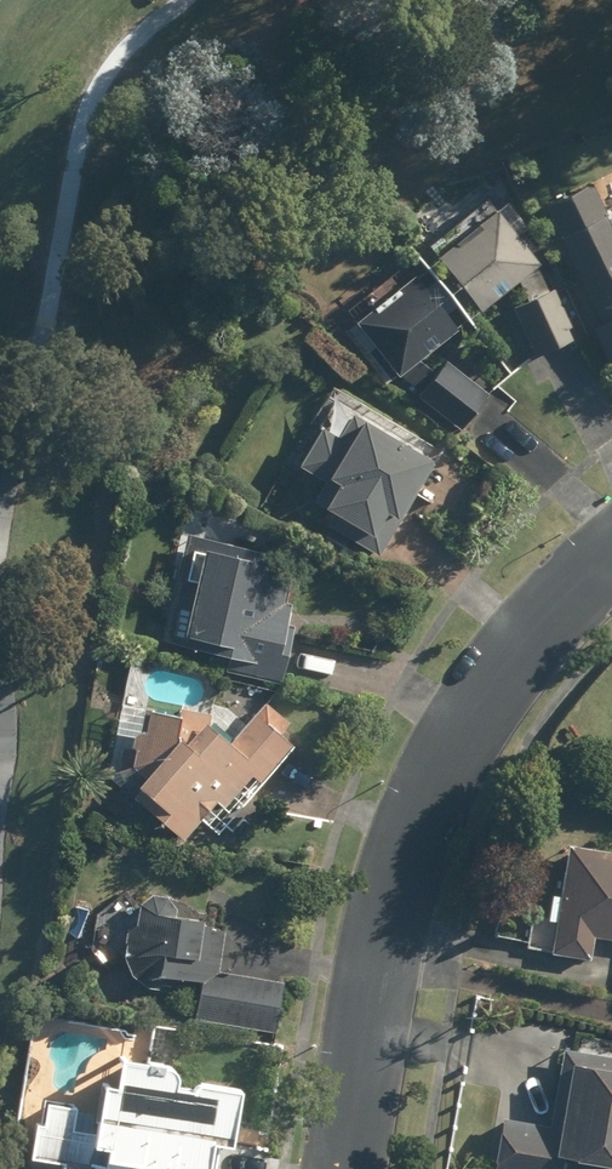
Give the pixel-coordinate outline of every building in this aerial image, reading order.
[(551,204),(601,320),(611,316),(611,178),(551,204)] [(535,262),(496,207),(424,256),(462,311),(535,262)] [(582,338),(561,287),(516,306),(538,357),(582,338)] [(449,345),(406,288),(348,330),(391,388),(449,345)] [(495,394),(451,356),(422,390),(466,428),(495,394)] [(414,464),(327,410),(281,484),(368,538),(414,464)] [(303,566),(186,542),(164,649),(280,673),(303,566)] [(188,835),(275,749),(210,684),(123,770),(188,835)] [(575,838),(568,884),(540,880),(530,945),(558,950),(598,956),(601,931),(611,932),(611,844),(575,838)] [(230,912),(125,913),(125,985),(230,984),(230,912)] [(566,1048),(558,1123),(505,1118),(502,1147),(499,1168),(565,1168),(567,1155),(611,1159),(611,1053),(566,1048)] [(249,1082),(203,1077),(203,1079),(184,1076),(186,1059),(130,1052),(126,1079),(105,1076),(98,1128),(80,1126),(83,1103),(50,1099),(48,1120),(41,1120),(37,1154),(69,1158),(68,1168),(79,1168),(219,1168),(223,1138),(241,1141),(249,1082)]
